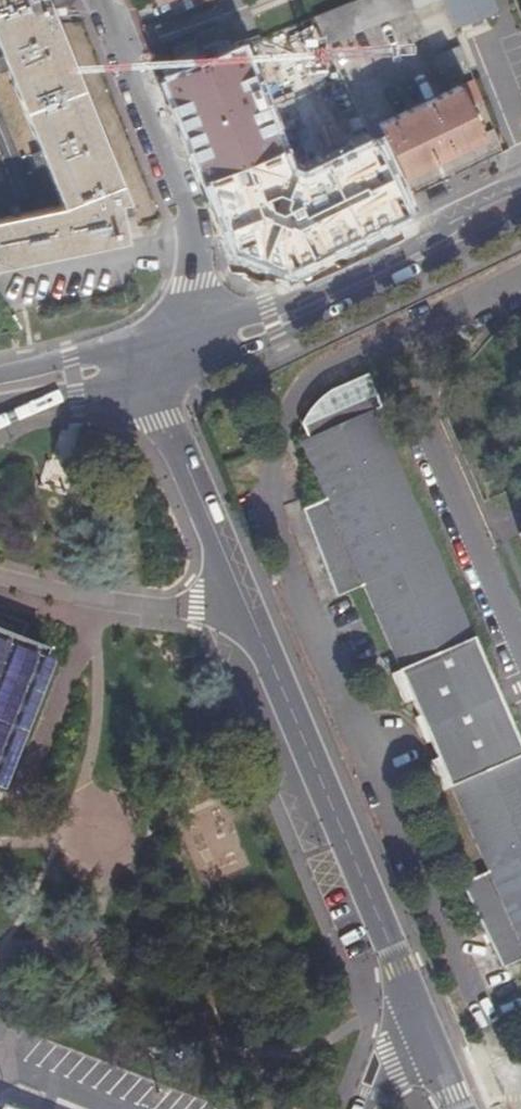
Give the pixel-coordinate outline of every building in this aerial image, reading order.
[(0,218),(0,268),(123,243),(123,241),(121,220),(132,215),(46,0),(0,0),(0,57),(3,64),(41,161),(59,205),(0,218)] [(327,51),(429,0),(354,0),(310,17),(327,51)] [(240,41),(155,75),(225,251),(286,272),(409,215),(371,133),(301,166),(288,161),(240,41)] [(479,100),(471,80),(375,126),(399,174),(481,136),(468,105),(479,100)] [(315,140),(354,124),(345,102),(307,118),(315,140)] [(376,393),(362,360),(330,374),(321,377),(312,384),(304,393),(299,402),(296,410),(302,424),(295,426),(319,484),(297,493),(311,531),(330,582),(356,571),(374,616),(392,657),(383,660),(384,663),(397,691),(405,688),(429,745),(421,748),(433,778),(441,775),(477,860),(451,871),(491,955),(514,946),(520,962),(520,755),(515,741),(503,713),(501,712),(492,689),(466,631),(464,626),(434,556),(430,543),(410,497),(385,437),(368,396),(376,393)] [(27,656),(0,723),(0,757),(41,650),(0,634),(0,645),(27,656)] [(27,656),(0,645),(0,723),(27,656)]
